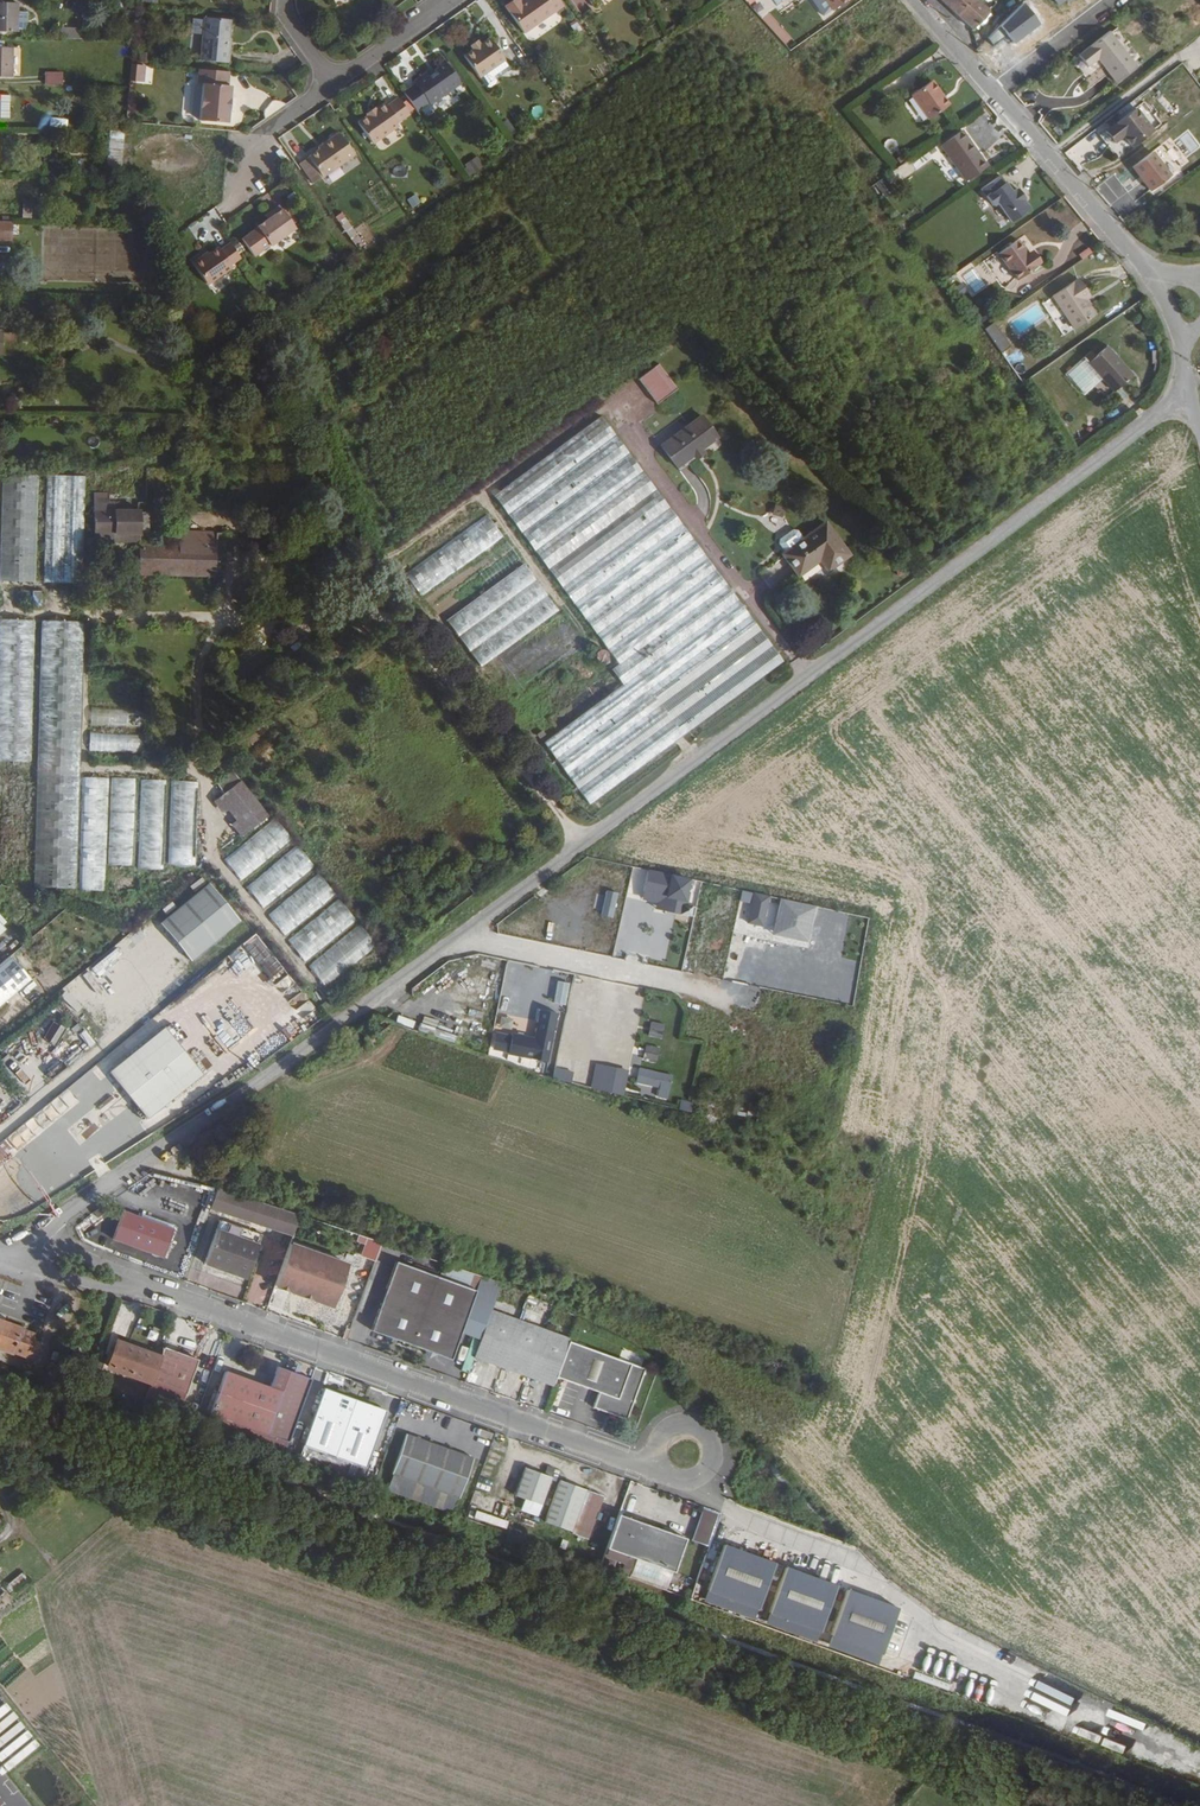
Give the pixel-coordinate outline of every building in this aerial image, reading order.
[(562,6),(557,0),(522,0),(519,2),(518,0),(516,0),(505,8),(522,33),(562,6)] [(832,9),(843,0),(825,0),(832,9)] [(977,0),(941,0),(972,30),(976,26),(978,30),(991,17),(988,13),(989,11),(977,0)] [(0,1),(0,30),(14,30),(14,1),(0,1)] [(1014,43),(1038,25),(1022,4),(987,39),(992,46),(1008,35),(1014,43)] [(228,19),(202,17),(198,58),(197,59),(225,62),(226,48),(225,48),(228,19)] [(550,18),(527,35),(532,42),(554,24),(550,18)] [(62,26),(62,37),(84,38),(84,27),(62,26)] [(1115,81),(1136,66),(1109,31),(1078,54),(1087,65),(1098,58),(1115,81)] [(502,60),(487,38),(478,44),(471,49),(461,56),(477,78),(502,60)] [(475,40),(468,46),(471,49),(478,44),(475,40)] [(0,46),(0,76),(8,76),(9,47),(0,46)] [(148,62),(150,52),(141,50),(139,60),(148,62)] [(458,83),(444,63),(433,71),(435,74),(429,78),(425,72),(400,89),(414,109),(426,101),(428,104),(458,83)] [(132,64),(131,82),(152,82),(153,65),(132,64)] [(229,70),(198,67),(196,81),(191,81),(188,118),(227,122),(228,110),(230,96),(231,84),(228,84),(229,70)] [(41,72),(41,84),(58,85),(58,73),(41,72)] [(943,94),(932,79),(912,93),(929,118),(946,105),(940,97),(943,94)] [(946,105),(950,103),(943,94),(940,97),(946,105)] [(412,118),(397,97),(386,104),(384,102),(374,108),(366,114),(356,121),(375,149),(399,132),(397,128),(412,118)] [(364,112),(366,114),(374,108),(372,106),(364,112)] [(1131,146),(1152,131),(1134,108),(1104,131),(1113,142),(1123,135),(1131,146)] [(989,165),(963,128),(942,143),(968,180),(989,165)] [(120,174),(124,131),(108,130),(106,173),(120,174)] [(353,153),(338,132),(321,143),(323,145),(320,147),(307,156),(321,176),(353,153)] [(1169,177),(1151,153),(1133,167),(1150,190),(1169,177)] [(464,164),(471,175),(485,165),(478,155),(464,164)] [(904,164),(893,172),(899,179),(909,172),(904,164)] [(1012,189),(1000,174),(982,187),(994,204),(998,201),(1012,220),(1030,206),(1024,197),(1025,196),(1018,187),(1017,188),(1016,187),(1012,189)] [(885,176),(878,182),(885,191),(892,186),(885,176)] [(1120,218),(1137,207),(1132,199),(1140,194),(1135,187),(1122,195),(1112,179),(1099,187),(1120,218)] [(279,204),(254,221),(270,243),(294,225),(292,222),(282,208),(279,204)] [(286,205),(282,208),(292,222),(296,219),(286,205)] [(11,233),(11,219),(0,218),(0,233),(11,233)] [(1029,252),(1018,238),(999,251),(1019,278),(1040,262),(1032,250),(1029,252)] [(239,255),(229,241),(219,248),(218,245),(208,252),(202,256),(200,254),(191,261),(206,282),(231,265),(230,262),(239,255)] [(1070,334),(1090,320),(1080,306),(1074,298),(1079,295),(1072,285),(1048,302),(1070,334)] [(1080,306),(1085,302),(1079,295),(1074,298),(1080,306)] [(999,343),(1004,352),(1014,346),(1008,337),(999,343)] [(1134,373),(1109,346),(1091,361),(1116,389),(1134,373)] [(659,403),(679,388),(660,363),(640,378),(659,403)] [(704,413),(663,443),(679,464),(719,435),(704,413)] [(786,661),(605,414),(496,492),(619,663),(613,667),(624,683),(544,739),(590,803),(786,661)] [(39,581),(41,474),(6,473),(3,579),(39,581)] [(87,474),(48,473),(46,581),(84,582),(87,474)] [(112,493),(97,492),(95,532),(142,534),(143,510),(116,510),(116,502),(111,502),(112,493)] [(420,594),(505,538),(491,516),(406,573),(420,594)] [(827,521),(785,552),(800,572),(821,557),(830,568),(851,553),(827,521)] [(792,527),(777,538),(784,547),(799,536),(792,527)] [(140,545),(139,568),(217,571),(222,571),(224,531),(186,530),(186,535),(181,535),(180,545),(163,544),(163,535),(153,535),(153,543),(140,542),(140,545)] [(142,534),(95,532),(95,540),(142,540),(142,534)] [(780,560),(761,573),(770,587),(790,573),(780,560)] [(479,666),(561,614),(528,564),(447,616),(479,666)] [(43,607),(44,590),(29,590),(29,607),(43,607)] [(38,620),(0,619),(0,623),(0,759),(33,761),(38,620)] [(34,887),(77,888),(84,676),(86,622),(44,619),(34,887)] [(601,650),(599,650),(598,651),(597,652),(596,654),(596,655),(596,656),(597,657),(598,659),(601,660),(603,660),(604,659),(606,657),(607,655),(606,653),(605,651),(603,650),(601,650)] [(92,709),(91,724),(142,725),(143,710),(92,709)] [(141,753),(141,734),(90,732),(89,751),(141,753)] [(2,770),(0,852),(0,872),(27,873),(30,771),(2,770)] [(139,868),(163,869),(165,779),(141,779),(139,868)] [(244,819),(266,802),(247,779),(219,801),(229,813),(235,808),(244,819)] [(169,864),(194,864),(196,780),(171,780),(169,864)] [(248,835),(275,813),(266,802),(244,819),(239,824),(248,835)] [(295,838),(280,819),(231,859),(246,878),(295,838)] [(316,863),(300,844),(251,884),(267,903),(316,863)] [(336,889),(321,870),(272,910),(287,929),(336,889)] [(692,879),(652,870),(647,891),(670,896),(667,910),(684,914),(692,879)] [(243,917),(213,879),(164,918),(194,956),(243,917)] [(618,893),(606,891),(601,916),(612,919),(618,893)] [(670,896),(647,891),(646,897),(663,901),(661,909),(667,910),(670,896)] [(357,914),(342,895),(292,935),(308,954),(357,914)] [(378,939),(362,921),(313,960),(328,979),(378,939)] [(297,987),(258,932),(250,938),(245,932),(225,947),(233,959),(248,949),(283,997),(297,987)] [(35,978),(15,954),(0,967),(0,1007),(35,978)] [(65,993),(76,1012),(89,1004),(86,999),(93,994),(85,980),(65,993)] [(569,984),(557,981),(553,1003),(565,1006),(569,984)] [(455,984),(454,992),(492,997),(493,989),(455,984)] [(739,985),(738,1007),(756,1007),(756,985),(739,985)] [(246,1032),(220,997),(198,1014),(224,1049),(246,1032)] [(93,1032),(111,1015),(100,1003),(82,1020),(93,1032)] [(476,1020),(441,1007),(434,1026),(475,1041),(478,1035),(472,1033),(476,1020)] [(561,1011),(544,1007),(537,1036),(515,1031),(514,1034),(500,1030),(496,1045),(511,1048),(510,1051),(550,1060),(561,1011)] [(55,1020),(43,1032),(62,1050),(74,1037),(55,1020)] [(664,1025),(650,1022),(648,1037),(661,1039),(664,1025)] [(86,1029),(80,1034),(89,1046),(95,1042),(86,1029)] [(199,1075),(161,1029),(106,1074),(144,1120),(199,1075)] [(659,1049),(646,1046),(643,1061),(656,1064),(659,1049)] [(606,1072),(629,1077),(630,1071),(600,1064),(595,1087),(602,1089),(606,1072)] [(558,1067),(556,1076),(574,1081),(576,1071),(558,1067)] [(673,1075),(639,1068),(636,1083),(659,1088),(657,1097),(668,1099),(673,1075)] [(606,1072),(602,1089),(625,1094),(629,1077),(606,1072)] [(674,1109),(688,1111),(689,1102),(675,1100),(674,1109)] [(213,1184),(206,1204),(289,1233),(296,1214),(213,1184)] [(102,1213),(97,1207),(88,1214),(93,1220),(102,1213)] [(169,1226),(117,1208),(107,1237),(158,1254),(169,1226)] [(263,1245),(222,1231),(207,1272),(249,1287),(263,1245)] [(376,1260),(382,1243),(367,1237),(361,1255),(376,1260)] [(345,1260),(288,1239),(273,1281),(330,1301),(345,1260)] [(397,1268),(371,1336),(450,1366),(475,1298),(397,1268)] [(503,1280),(484,1274),(475,1298),(460,1339),(476,1346),(494,1301),(503,1280)] [(476,1346),(474,1351),(553,1382),(573,1332),(494,1301),(476,1346)] [(12,1348),(35,1356),(41,1339),(32,1336),(36,1331),(22,1326),(22,1323),(0,1316),(0,1346),(12,1350),(12,1348)] [(118,1342),(115,1350),(108,1369),(161,1387),(157,1400),(191,1412),(195,1399),(210,1354),(168,1340),(164,1350),(121,1334),(118,1342)] [(572,1335),(558,1371),(600,1388),(594,1403),(627,1416),(647,1366),(614,1352),(572,1335)] [(281,1390),(224,1369),(209,1412),(266,1432),(281,1390)] [(368,1403),(323,1386),(303,1442),(348,1459),(368,1403)] [(266,1432),(209,1412),(205,1422),(262,1443),(266,1432)] [(473,1456),(406,1432),(391,1472),(458,1496),(473,1456)] [(318,1458),(329,1462),(332,1455),(307,1445),(304,1454),(318,1460),(318,1458)] [(520,1464),(506,1458),(490,1502),(505,1507),(520,1464)] [(549,1474),(523,1465),(507,1506),(533,1516),(549,1474)] [(547,1505),(573,1515),(584,1487),(557,1477),(547,1505)] [(708,1543),(720,1511),(703,1505),(691,1537),(708,1543)] [(684,1536),(617,1512),(603,1550),(611,1552),(670,1574),(684,1536)] [(715,1544),(698,1604),(753,1620),(771,1560),(715,1544)] [(611,1552),(603,1550),(596,1568),(604,1571),(611,1552)] [(811,1643),(830,1583),(778,1567),(759,1626),(811,1643)] [(865,1599),(843,1590),(826,1636),(849,1644),(865,1599)] [(826,1636),(822,1647),(845,1656),(849,1644),(826,1636)] [(972,1684),(978,1672),(967,1667),(961,1679),(972,1684)] [(992,1683),(989,1696),(997,1698),(1000,1684),(992,1683)] [(1131,1758),(1136,1743),(1129,1741),(1123,1755),(1131,1758)]
